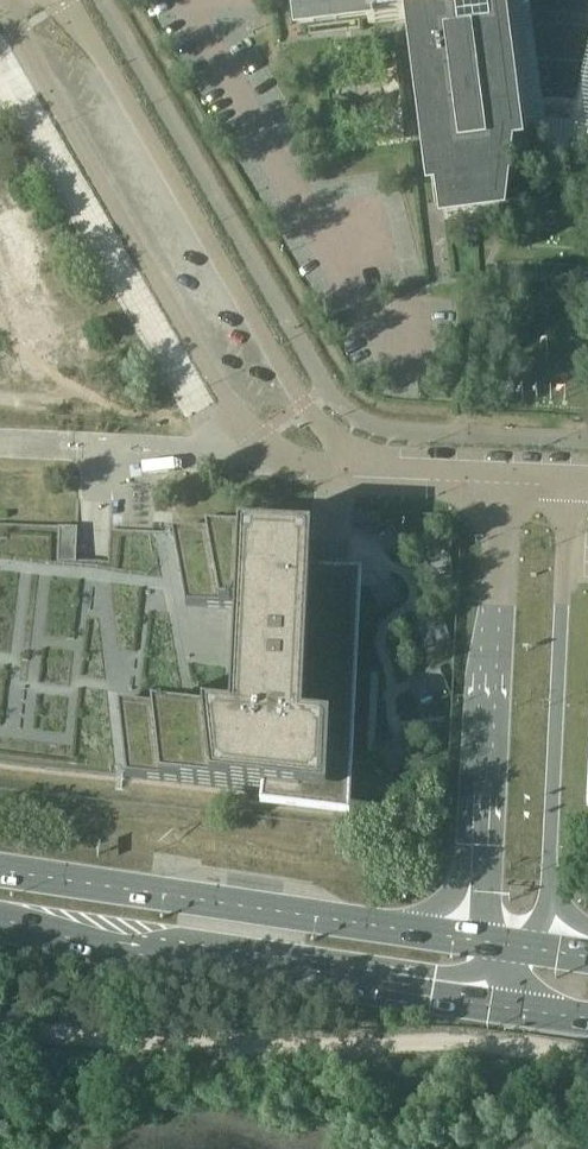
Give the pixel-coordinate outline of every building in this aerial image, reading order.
[(300,24),(368,15),(369,24),(413,18),(417,48),(415,48),(431,172),(433,188),(442,187),(446,221),(501,214),(509,144),(518,142),(505,39),(504,36),(494,38),(493,31),(511,28),(509,13),(492,15),(491,8),(509,6),(508,0),(297,0),(300,24)] [(509,6),(491,8),(492,15),(509,13),(511,28),(493,31),(494,38),(504,36),(505,39),(511,38),(513,57),(587,61),(587,0),(508,0),(509,6)] [(314,539),(278,537),(173,532),(111,529),(109,562),(93,561),(77,561),(79,528),(0,524),(0,762),(127,777),(264,793),(335,802),(348,541),(314,539)]
